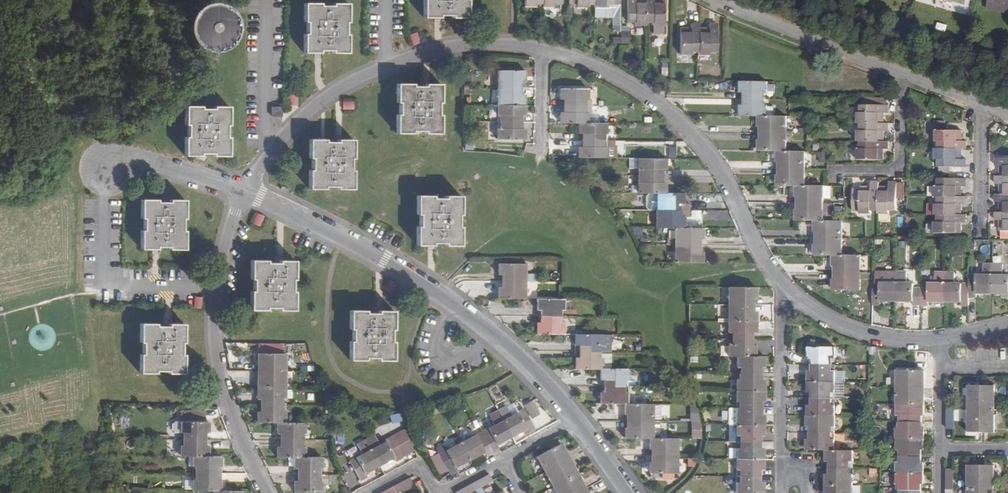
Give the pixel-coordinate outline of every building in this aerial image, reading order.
[(424,17),(439,17),(439,15),(452,15),(452,17),(467,17),(466,0),(424,0),(424,17)] [(627,21),(634,21),(634,25),(645,25),(645,21),(645,0),(627,0),(627,21)] [(645,21),(652,21),(652,25),(664,25),(664,0),(645,0),(645,21)] [(987,8),(1007,12),(1007,0),(989,0),(987,8)] [(320,6),(320,4),(305,4),(304,22),(307,22),(306,34),(304,34),(304,53),(319,53),(319,51),(332,51),(332,53),(347,53),(347,34),(344,34),(344,22),(348,22),(347,4),(332,4),(332,6),(320,6)] [(205,14),(202,15),(200,16),(198,17),(197,19),(195,21),(195,24),(195,27),(195,29),(196,32),(199,35),(202,37),(204,38),(207,38),(209,38),(212,36),(215,34),(216,33),(218,30),(218,28),(218,26),(218,24),(217,21),(216,19),(214,17),(212,15),(210,15),(207,14),(205,14)] [(936,29),(945,32),(947,25),(937,22),(936,29)] [(691,24),(691,30),(680,30),(679,55),(691,55),(691,51),(698,51),(698,30),(698,24),(691,24)] [(709,24),(709,30),(698,30),(698,51),(698,55),(709,55),(709,51),(717,51),(717,24),(709,24)] [(418,31),(409,34),(412,45),(421,43),(418,31)] [(500,82),(500,88),(521,88),(521,82),(525,82),(525,71),(497,70),(497,82),(500,82)] [(761,93),(767,93),(767,82),(741,82),(741,93),(744,93),(744,99),(761,100),(761,93)] [(412,86),(412,84),(396,84),(396,102),(399,102),(398,115),(396,115),(396,133),(411,133),(411,131),(424,131),(424,133),(439,134),(440,115),(437,115),(437,103),(440,103),(440,84),(424,84),(424,86),(412,86)] [(500,94),(497,94),(497,105),(524,105),(524,94),(521,94),(521,88),(500,88),(500,94)] [(564,100),(564,105),(591,105),(591,100),(587,100),(587,88),(560,88),(560,100),(564,100)] [(291,95),(290,104),(297,105),(299,96),(291,95)] [(929,107),(940,111),(941,110),(944,102),(933,98),(930,105),(929,107)] [(761,105),(761,100),(744,99),(744,104),(741,104),(741,116),(759,117),(767,116),(768,105),(761,105)] [(342,101),(343,109),(355,109),(354,100),(342,101)] [(500,116),(500,122),(521,122),(520,116),(525,116),(524,105),(497,105),(497,116),(500,116)] [(591,112),(591,105),(564,105),(564,112),(560,112),(560,123),(579,123),(587,123),(587,112),(591,112)] [(880,124),(880,123),(884,123),(885,113),(889,113),(889,105),(883,105),(865,105),(861,105),(860,112),(858,112),(858,123),(860,123),(880,124)] [(271,116),(282,116),(282,106),(272,106),(271,116)] [(200,109),(200,107),(185,107),(185,124),(188,125),(188,137),(185,137),(185,155),(200,155),(200,153),(213,153),(213,156),(228,156),(228,137),(225,138),(225,125),(228,125),(228,107),(213,107),(213,109),(200,109)] [(759,127),(763,127),(763,134),(780,134),(780,128),(786,128),(786,117),(767,116),(759,117),(759,127)] [(525,128),(520,128),(521,122),(500,122),(500,128),(497,128),(496,140),(525,140),(525,128)] [(582,134),(582,140),(603,140),(606,140),(606,134),(606,123),(587,123),(579,123),(578,134),(582,134)] [(880,142),(884,141),(884,132),(889,132),(889,123),(884,123),(880,123),(880,124),(860,123),(860,130),(858,130),(858,141),(860,142),(880,142)] [(958,148),(958,149),(963,150),(967,150),(967,141),(963,141),(963,130),(936,130),(936,142),(939,142),(939,148),(958,148)] [(780,140),(780,134),(763,134),(763,140),(759,140),(759,150),(778,151),(786,151),(787,140),(780,140)] [(350,159),(352,159),(352,140),(337,140),(337,142),(325,142),(325,140),(309,140),(309,158),(311,158),(312,170),(309,170),(309,189),(324,189),(324,187),(337,187),(337,189),(352,189),(352,171),(350,171),(350,159)] [(606,158),(606,140),(603,140),(582,140),(582,146),(578,146),(578,158),(606,158)] [(880,142),(860,142),(860,148),(858,148),(857,159),(884,160),(884,150),(889,149),(889,141),(884,141),(880,142)] [(958,149),(958,148),(939,148),(936,148),(935,160),(939,160),(939,167),(967,167),(967,159),(962,159),(963,150),(958,149)] [(782,163),(782,169),(799,169),(805,169),(805,163),(805,151),(786,151),(778,151),(778,162),(782,163)] [(641,169),(641,176),(661,176),(666,176),(666,170),(666,159),(629,158),(629,169),(641,169)] [(1000,166),(1000,176),(1007,176),(1007,158),(995,158),(995,166),(1000,166)] [(805,169),(799,169),(782,169),(781,175),(778,175),(777,186),(796,186),(803,186),(803,185),(805,185),(805,175),(805,169)] [(665,182),(661,182),(661,176),(641,176),(641,182),(638,182),(638,193),(651,193),(656,193),(665,193),(665,182)] [(1000,184),(1000,194),(1007,194),(1007,176),(1000,176),(995,176),(995,184),(1000,184)] [(935,186),(935,197),(939,197),(958,197),(958,196),(962,196),(962,186),(967,186),(967,178),(939,178),(938,186),(935,186)] [(860,187),(860,189),(852,189),(852,210),(860,210),(860,213),(872,213),(872,211),(879,211),(879,191),(880,187),(879,182),(871,182),(871,187),(860,187)] [(879,191),(879,211),(879,213),(890,213),(890,211),(897,211),(897,205),(905,205),(905,182),(889,182),(889,187),(880,187),(879,191)] [(800,197),(800,202),(818,203),(824,203),(824,197),(824,186),(805,185),(803,185),(803,186),(796,186),(796,197),(800,197)] [(656,204),(659,204),(659,210),(690,210),(690,204),(684,204),(684,193),(665,193),(656,193),(656,204)] [(1000,202),(1000,212),(1007,212),(1007,194),(1000,194),(995,194),(995,202),(1000,202)] [(433,198),(433,196),(417,196),(416,215),(419,215),(419,227),(416,227),(416,245),(432,246),(432,243),(444,243),(444,245),(460,246),(460,227),(457,227),(458,215),(461,215),(461,196),(444,196),(444,198),(433,198)] [(958,196),(958,197),(939,197),(939,204),(935,204),(935,215),(938,215),(957,215),(958,214),(962,214),(962,205),(967,204),(967,196),(962,196),(958,196)] [(157,202),(157,200),(141,200),(141,218),(143,218),(143,231),(141,231),(141,249),(156,249),(156,247),(169,247),(169,250),(184,250),(184,231),(182,231),(182,219),(184,219),(185,200),(169,200),(168,202),(157,202)] [(824,203),(818,203),(800,202),(800,209),(797,208),(796,220),(815,220),(824,220),(824,208),(824,203)] [(690,216),(690,210),(659,210),(659,216),(656,216),(656,227),(675,228),(684,228),(684,216),(690,216)] [(701,210),(691,210),(691,218),(701,218),(701,210)] [(1000,212),(995,212),(995,220),(999,220),(999,231),(1001,231),(1001,239),(1007,239),(1007,212),(1000,212)] [(253,224),(261,227),(265,215),(257,213),(253,224)] [(958,214),(957,215),(938,215),(938,222),(935,222),(935,233),(962,233),(962,223),(967,223),(967,214),(962,214),(958,214)] [(819,232),(819,237),(843,238),(843,220),(824,220),(815,220),(815,232),(819,232)] [(675,239),(678,239),(678,245),(698,245),(698,240),(702,240),(702,228),(684,228),(675,228),(675,239)] [(842,255),(843,238),(819,237),(819,244),(815,244),(815,256),(833,256),(838,256),(838,255),(842,255)] [(698,251),(698,245),(678,245),(678,251),(675,251),(675,263),(702,263),(702,252),(698,251)] [(833,266),(837,267),(837,272),(854,272),(854,267),(860,267),(860,255),(842,255),(838,255),(838,256),(833,256),(833,266)] [(294,280),(294,261),(279,261),(278,263),(266,263),(266,260),(251,260),(250,279),(253,279),(253,291),(250,292),(250,310),(266,310),(266,308),(278,308),(278,311),(294,311),(294,292),(291,292),(291,280),(294,280)] [(881,301),(897,301),(898,273),(898,263),(875,262),(875,272),(880,272),(880,288),(873,288),(873,304),(881,305),(881,301)] [(498,274),(502,275),(501,281),(522,281),(522,275),(525,275),(525,263),(498,263),(498,274)] [(977,293),(993,293),(994,264),(984,264),(983,276),(970,275),(970,284),(969,296),(977,296),(977,293)] [(1007,297),(1007,276),(1003,276),(1003,264),(994,264),(993,293),(1002,293),(1002,297),(1007,297)] [(854,279),(854,272),(837,272),(837,278),(833,278),(833,290),(860,290),(861,279),(854,279)] [(907,273),(898,273),(897,301),(913,301),(913,305),(921,305),(921,289),(919,289),(919,283),(908,283),(907,273)] [(928,283),(928,288),(921,289),(921,305),(928,305),(929,301),(945,301),(945,273),(935,273),(935,283),(928,283)] [(955,273),(945,273),(945,301),(961,301),(961,305),(969,305),(969,296),(970,284),(955,283),(955,273)] [(522,287),(522,281),(501,281),(501,287),(498,287),(497,298),(525,299),(525,287),(522,287)] [(732,298),(731,305),(751,304),(751,298),(755,298),(755,287),(729,287),(729,298),(732,298)] [(203,308),(203,296),(194,295),(193,308),(203,308)] [(536,310),(540,310),(540,316),(560,317),(560,310),(564,311),(563,299),(562,299),(536,299),(536,310)] [(732,310),(729,311),(729,321),(755,322),(755,311),(751,311),(751,304),(731,305),(732,310)] [(352,341),(349,341),(348,360),(365,360),(365,357),(376,358),(377,360),(393,361),(393,342),(390,341),(391,330),(393,329),(393,311),(377,311),(377,313),(365,313),(365,310),(349,311),(349,329),(352,329),(352,341)] [(560,323),(560,317),(540,316),(540,322),(536,322),(536,334),(563,334),(563,323),(560,323)] [(732,332),(732,338),(751,339),(751,332),(755,332),(755,322),(729,321),(728,332),(732,332)] [(156,327),(156,324),(140,324),(140,343),(143,343),(142,355),(140,355),(140,374),(155,374),(155,371),(167,371),(168,374),(183,373),(183,355),(181,355),(181,343),(183,343),(184,324),(168,324),(168,326),(156,327)] [(575,345),(579,345),(579,352),(600,352),(610,352),(610,348),(603,348),(603,334),(575,334),(575,345)] [(755,345),(751,345),(751,339),(732,338),(731,345),(729,345),(729,356),(737,356),(755,356),(755,345)] [(812,359),(812,364),(833,364),(833,359),(836,358),(836,347),(808,347),(808,358),(812,359)] [(600,354),(600,352),(579,352),(579,358),(575,358),(575,369),(600,369),(601,369),(602,369),(603,360),(610,360),(610,354),(600,354)] [(257,365),(260,365),(260,371),(282,371),(282,365),(285,365),(285,353),(257,353),(257,365)] [(740,367),(740,374),(760,374),(760,367),(764,367),(764,356),(755,356),(737,356),(737,367),(740,367)] [(836,371),(833,371),(833,364),(812,364),(812,371),(808,371),(808,381),(836,382),(836,371)] [(628,371),(628,369),(602,369),(601,369),(600,369),(600,380),(604,380),(604,386),(624,386),(636,386),(636,371),(628,371)] [(846,381),(847,371),(839,370),(838,381),(846,381)] [(282,377),(282,371),(260,371),(260,377),(256,377),(256,388),(284,388),(285,377),(282,377)] [(898,382),(900,382),(900,389),(922,389),(923,382),(925,382),(925,371),(898,371),(898,382)] [(740,380),(737,380),(737,390),(764,391),(764,380),(760,379),(760,374),(740,374),(740,380)] [(812,393),(811,399),(833,399),(835,399),(836,382),(808,381),(808,393),(812,393)] [(625,392),(624,386),(604,386),(604,392),(600,392),(600,403),(603,403),(611,403),(625,404),(627,404),(628,392),(625,392)] [(969,409),(982,410),(982,386),(969,386),(969,409)] [(995,410),(995,386),(982,386),(982,410),(995,410)] [(284,399),(284,388),(256,388),(256,399),(260,399),(260,405),(281,405),(282,399),(284,399)] [(897,394),(897,405),(925,405),(925,394),(922,394),(922,389),(900,389),(900,394),(897,394)] [(954,409),(954,389),(950,389),(946,389),(946,409),(954,409)] [(740,402),(740,407),(760,408),(760,402),(764,402),(764,391),(737,390),(737,401),(740,402)] [(835,405),(832,405),(833,399),(811,399),(811,406),(808,405),(808,416),(836,416),(835,405)] [(531,401),(524,404),(531,418),(538,414),(531,401)] [(497,403),(494,405),(496,410),(511,437),(526,429),(528,432),(535,428),(522,407),(516,410),(517,412),(511,415),(506,405),(500,408),(497,403)] [(625,415),(628,415),(628,420),(649,421),(649,419),(661,420),(661,405),(653,405),(653,404),(627,404),(625,404),(625,415)] [(281,412),(281,405),(260,405),(260,411),(256,411),(256,422),(276,423),(284,423),(284,411),(281,412)] [(923,416),(925,417),(925,405),(897,405),(897,416),(900,416),(900,422),(922,423),(923,416)] [(764,414),(760,414),(760,408),(740,407),(740,414),(737,414),(736,425),(764,425),(764,414)] [(946,429),(954,429),(954,409),(946,409),(946,429)] [(969,433),(982,433),(982,410),(969,409),(969,433)] [(488,415),(493,425),(481,431),(492,451),(499,448),(497,444),(511,437),(496,410),(488,415)] [(982,433),(995,433),(995,410),(982,410),(982,433)] [(835,432),(836,416),(808,416),(808,426),(811,427),(811,432),(835,432)] [(649,427),(649,421),(628,420),(628,427),(624,427),(625,439),(649,439),(649,438),(652,438),(652,427),(649,427)] [(180,433),(183,433),(183,439),(204,439),(204,433),(208,433),(208,422),(180,422),(180,433)] [(897,428),(897,440),(925,440),(925,428),(922,428),(922,423),(900,422),(900,428),(897,428)] [(304,434),(304,423),(284,423),(276,423),(276,434),(280,434),(280,441),(301,440),(302,434),(304,434)] [(740,435),(740,442),(760,443),(760,436),(764,436),(764,425),(736,425),(737,435),(740,435)] [(406,428),(390,436),(398,450),(410,443),(409,441),(409,438),(408,436),(407,433),(407,431),(406,428)] [(492,451),(481,431),(460,443),(469,459),(483,452),(485,455),(492,451)] [(808,439),(808,451),(826,451),(836,451),(835,432),(811,432),(811,439),(808,439)] [(379,445),(374,435),(365,440),(379,465),(393,457),(395,461),(402,457),(398,450),(390,436),(384,440),(385,441),(379,445)] [(649,449),(653,449),(653,456),(674,456),(674,450),(677,450),(677,438),(652,438),(649,438),(649,439),(649,449)] [(208,446),(205,446),(204,439),(183,439),(183,446),(180,445),(180,456),(192,457),(208,456),(208,446)] [(301,446),(301,440),(280,441),(280,446),(276,447),(276,458),(293,458),(304,458),(304,447),(301,446)] [(365,473),(379,465),(365,440),(356,444),(361,454),(348,461),(359,480),(366,476),(365,473)] [(922,451),(925,451),(925,440),(897,440),(897,450),(900,451),(900,456),(922,456),(922,451)] [(763,448),(760,448),(760,443),(740,442),(739,448),(736,448),(736,459),(764,460),(763,448)] [(410,443),(398,450),(402,457),(414,451),(410,443)] [(460,443),(431,459),(440,477),(448,473),(449,474),(456,470),(455,467),(469,459),(460,443)] [(543,466),(546,472),(567,461),(564,454),(566,453),(561,443),(536,456),(536,458),(531,460),(535,468),(541,466),(541,467),(543,466)] [(854,468),(854,451),(836,451),(826,451),(826,462),(830,462),(830,468),(854,468)] [(192,467),(195,467),(195,474),(216,474),(216,467),(220,467),(221,457),(208,456),(192,457),(192,467)] [(674,461),(674,456),(653,456),(653,461),(649,461),(649,473),(677,474),(677,461),(674,461)] [(922,463),(922,456),(900,456),(900,462),(897,462),(897,473),(924,473),(924,463),(922,463)] [(321,468),(321,458),(304,458),(293,458),(293,468),(297,468),(297,475),(318,475),(319,468),(321,468)] [(736,470),(740,470),(739,476),(760,476),(760,470),(763,470),(764,460),(736,459),(736,470)] [(572,464),(570,465),(567,461),(546,472),(548,477),(547,477),(553,488),(578,474),(572,464)] [(968,489),(981,489),(981,465),(968,465),(968,489)] [(994,489),(994,465),(981,465),(981,489),(994,489)] [(826,474),(826,485),(854,486),(854,468),(830,468),(830,474),(826,474)] [(882,472),(881,484),(893,484),(893,473),(882,472)] [(897,484),(900,484),(900,490),(922,491),(922,485),(924,485),(924,473),(897,473),(897,484)] [(192,480),(192,491),(213,491),(220,492),(220,480),(216,480),(216,474),(195,474),(195,479),(192,480)] [(489,474),(471,483),(475,489),(492,481),(492,480),(489,474)] [(584,491),(581,484),(582,483),(578,474),(553,488),(556,492),(580,492),(584,491)] [(318,480),(318,475),(297,475),(297,481),(293,481),(293,492),(321,492),(321,480),(318,480)] [(760,476),(739,476),(740,482),(736,482),(736,492),(763,492),(764,482),(759,482),(760,476)] [(409,478),(392,487),(395,492),(397,492),(413,485),(409,478)] [(454,492),(468,492),(475,489),(471,483),(454,492)]
